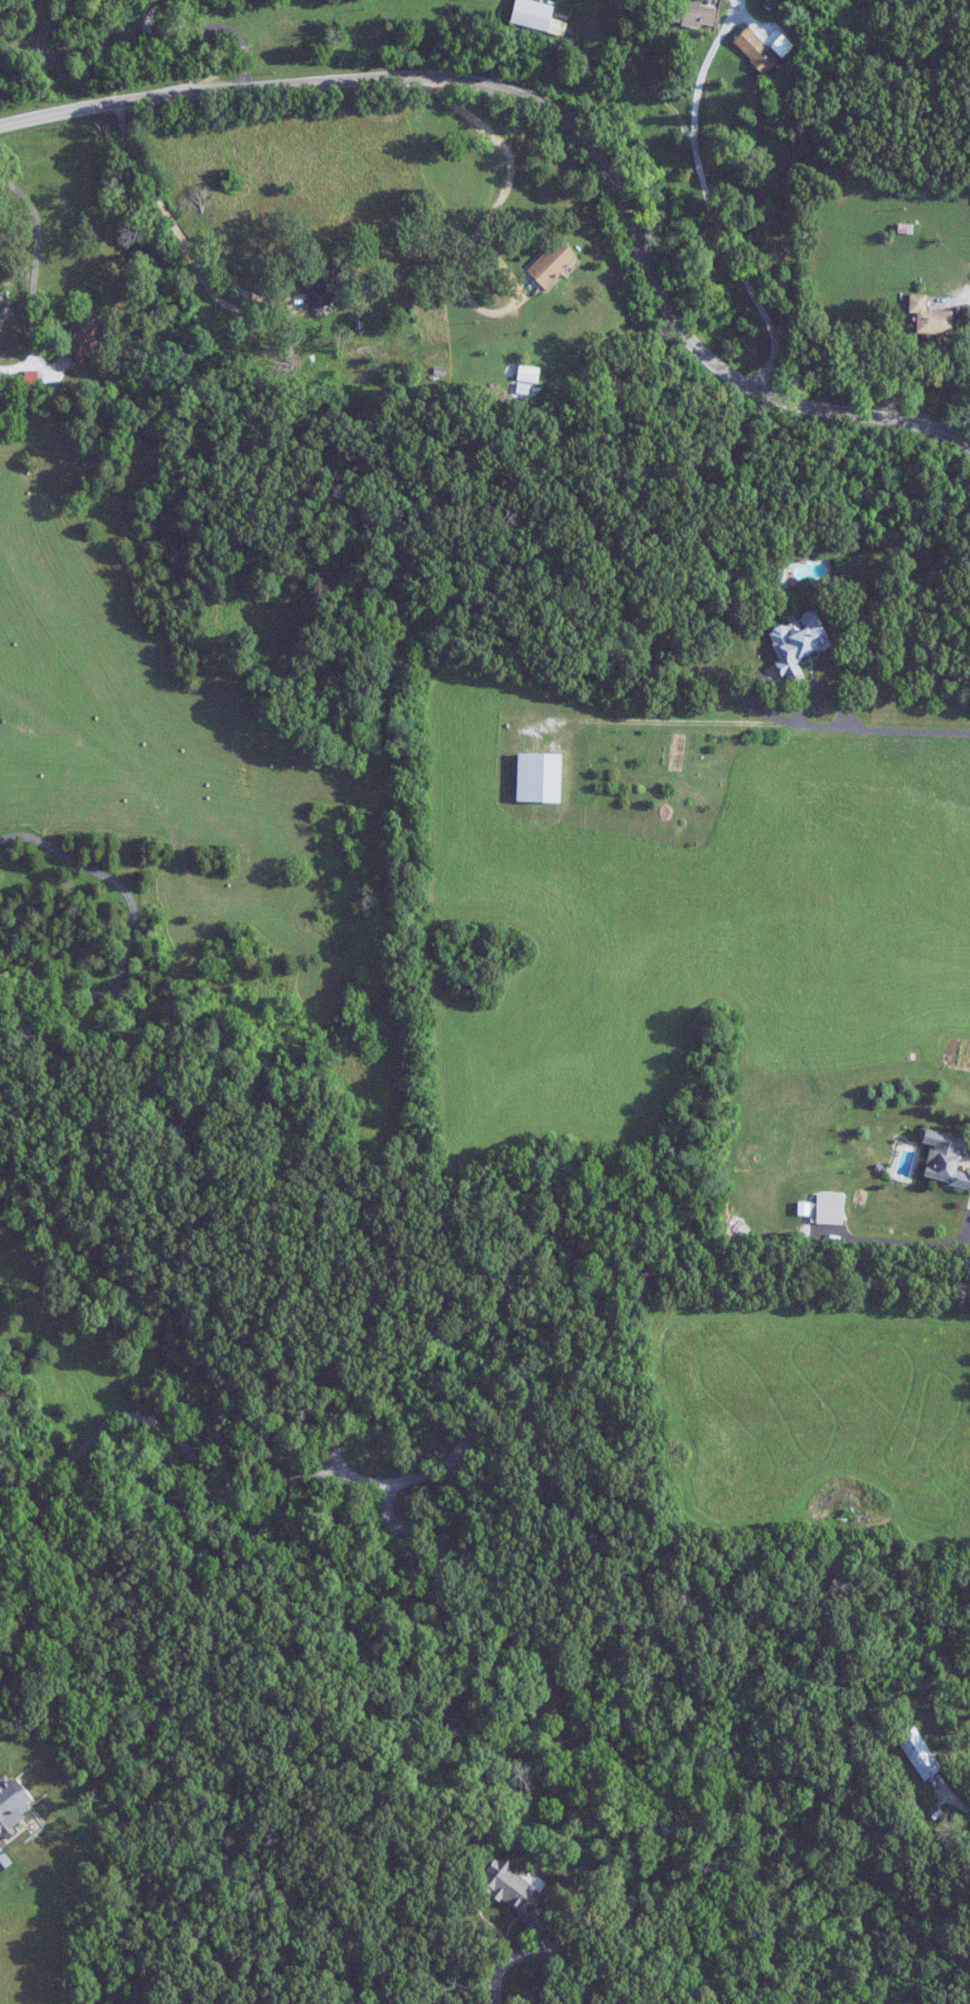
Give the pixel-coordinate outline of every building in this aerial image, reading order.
[(550,18),(553,5),(531,0),(516,0),(510,23),(564,35),(567,22),(550,18)] [(714,28),(717,8),(700,5),(701,0),(688,0),(688,2),(674,0),(670,21),(714,28)] [(764,75),(786,54),(765,33),(761,37),(749,25),(732,42),(764,75)] [(546,289),(578,257),(558,238),(527,270),(546,289)] [(927,294),(910,294),(910,325),(915,325),(915,334),(953,335),(953,310),(926,310),(927,294)] [(81,325),(76,321),(70,329),(76,334),(64,349),(81,363),(110,327),(92,313),(81,325)] [(37,391),(37,368),(24,368),(24,376),(6,376),(6,391),(37,391)] [(805,681),(798,657),(829,647),(818,613),(769,629),(788,687),(805,681)] [(561,754),(519,754),(518,791),(527,791),(527,801),(560,801),(561,754)] [(969,1188),(969,1171),(959,1169),(966,1137),(925,1129),(922,1142),(930,1144),(924,1179),(969,1188)] [(844,1203),(811,1202),(810,1224),(843,1224),(844,1203)] [(923,1781),(941,1770),(915,1727),(897,1738),(923,1781)] [(552,1924),(542,1905),(528,1912),(524,1905),(536,1885),(512,1871),(505,1858),(492,1864),(479,1886),(519,1911),(531,1935),(552,1924)]
